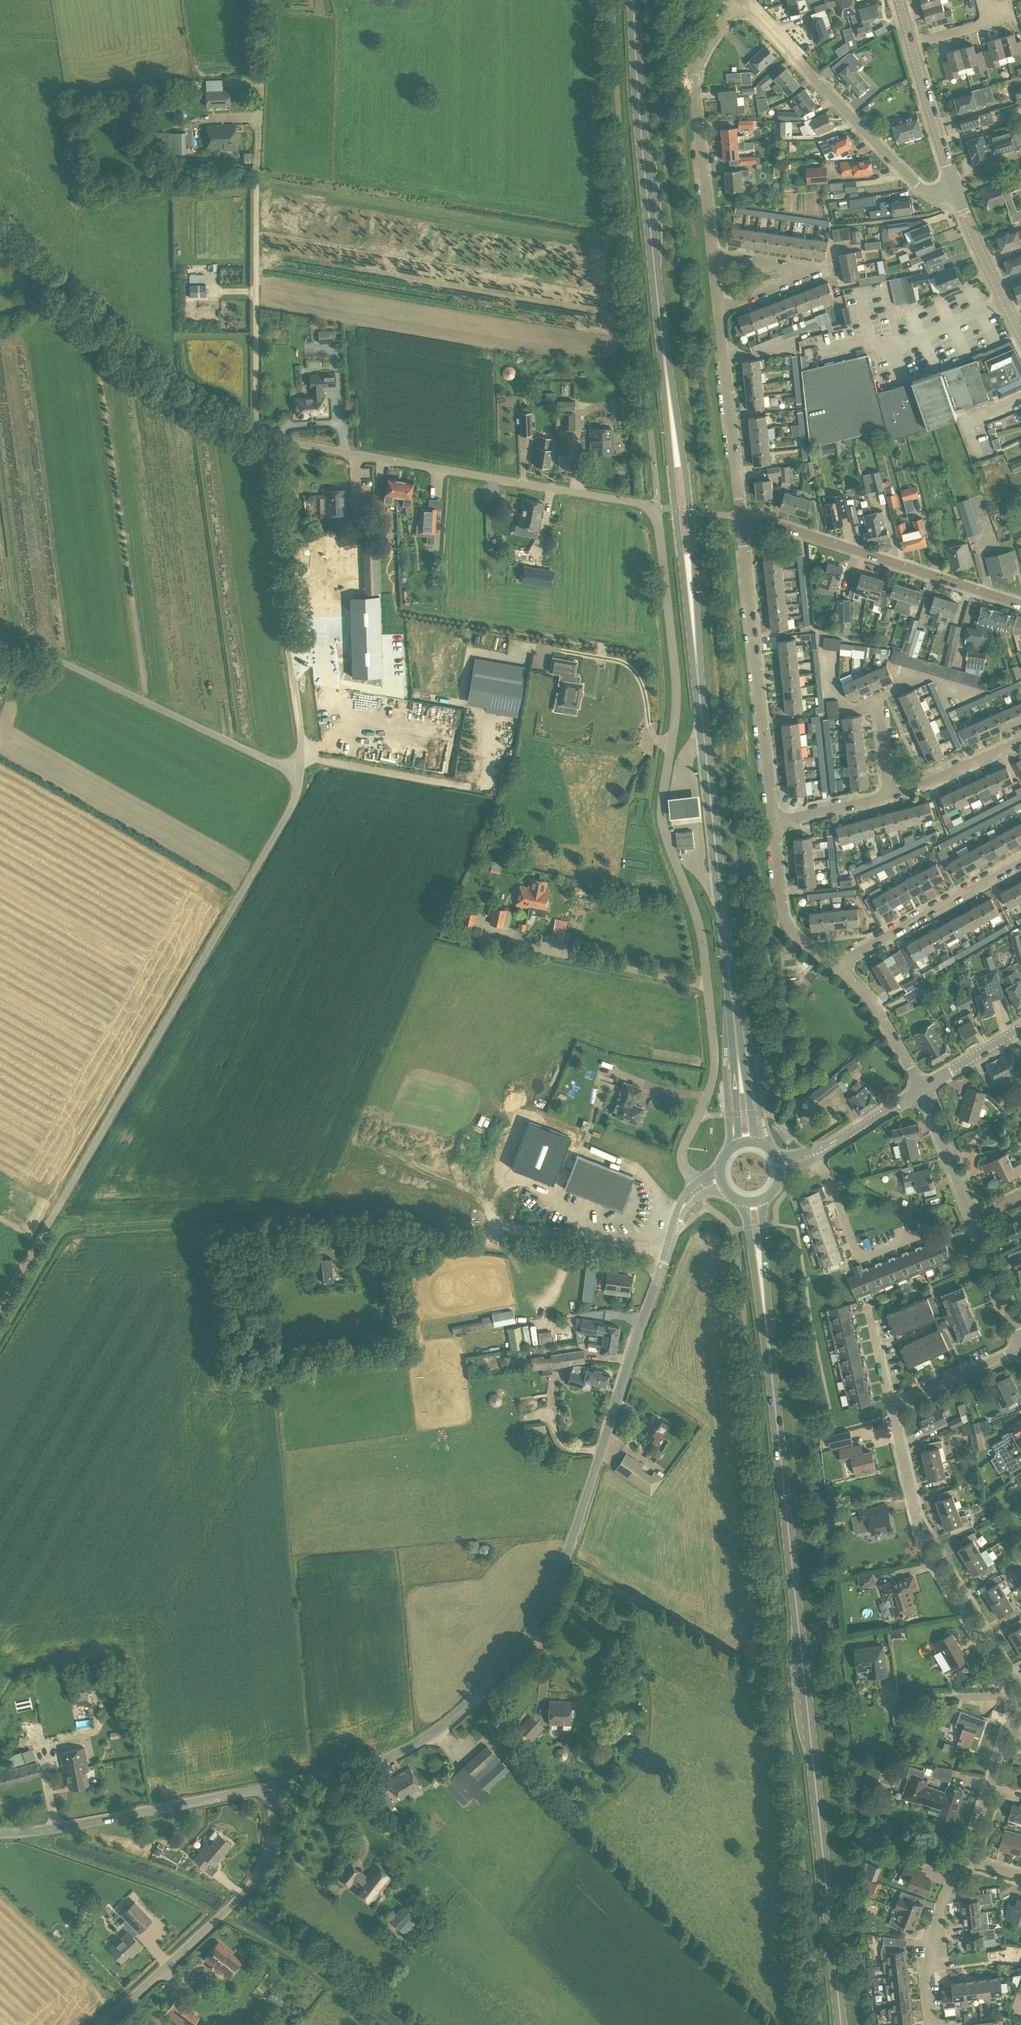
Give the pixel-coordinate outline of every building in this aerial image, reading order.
[(788,2),(792,14),(809,8),(807,0),(794,0),(788,2)] [(882,1),(879,0),(875,0),(857,5),(855,0),(836,0),(841,18),(851,15),(857,35),(873,31),(870,20),(883,17),(881,9),(883,6),(882,1)] [(829,37),(825,27),(830,25),(825,10),(830,8),(828,2),(814,7),(816,13),(814,13),(816,20),(805,24),(808,31),(811,30),(815,42),(829,37)] [(942,3),(924,8),(927,21),(939,18),(940,24),(954,20),(951,9),(944,11),(942,3)] [(852,27),(843,30),(846,39),(854,36),(852,27)] [(1006,56),(1014,54),(1015,60),(1020,59),(1020,44),(1017,45),(1014,34),(1001,37),(1006,56)] [(998,58),(1006,56),(1001,37),(988,41),(992,52),(985,54),(989,68),(1000,64),(998,58)] [(960,49),(965,67),(973,65),(975,73),(987,69),(983,55),(976,56),(973,45),(960,49)] [(761,70),(776,57),(766,46),(751,59),(746,64),(755,75),(761,70)] [(957,69),(965,67),(960,49),(948,52),(951,63),(945,65),(948,78),(959,76),(957,69)] [(50,64),(61,61),(58,50),(47,53),(50,64)] [(857,97),(869,86),(857,71),(864,65),(853,53),(848,53),(832,67),(857,97)] [(776,91),(793,76),(786,68),(774,78),(778,83),(773,87),(776,91)] [(741,81),(741,73),(727,74),(727,82),(741,81)] [(757,87),(757,93),(758,93),(773,80),(768,74),(758,83),(759,83),(757,85),(757,87)] [(793,76),(776,91),(779,95),(785,90),(788,95),(800,84),(793,76)] [(208,79),(208,87),(224,87),(224,78),(208,79)] [(743,95),(757,93),(757,87),(742,88),(743,95)] [(1020,102),(1020,87),(1011,90),(1015,104),(1020,102)] [(798,103),(794,106),(800,114),(804,110),(805,112),(816,103),(805,88),(794,97),(798,103)] [(738,105),(737,90),(719,92),(720,99),(721,99),(723,115),(738,114),(738,113),(745,112),(744,105),(738,105)] [(986,102),(982,90),(973,93),(973,92),(954,98),(955,99),(954,101),(954,103),(956,104),(957,106),(956,108),(957,111),(959,112),(959,113),(977,108),(976,105),(986,102)] [(206,107),(230,107),(229,91),(206,91),(206,107)] [(759,113),(770,108),(766,97),(758,99),(759,113)] [(965,132),(982,127),(994,123),(990,111),(961,120),(965,132)] [(791,121),(791,112),(779,112),(778,121),(791,121)] [(811,118),(804,121),(810,135),(818,134),(833,128),(826,113),(812,120),(811,118)] [(898,143),(923,135),(917,114),(892,122),(898,143)] [(739,129),(754,128),(753,120),(739,120),(739,129)] [(786,135),(786,121),(775,121),(775,135),(786,135)] [(221,135),(222,148),(223,148),(223,150),(235,150),(234,125),(216,126),(216,135),(221,135)] [(207,149),(222,148),(221,135),(216,135),(216,126),(206,126),(207,149)] [(989,157),(1020,147),(1020,128),(1020,126),(995,134),(997,141),(991,143),(992,145),(986,147),(989,157)] [(170,129),(171,149),(187,149),(186,128),(170,129)] [(723,144),(745,143),(744,135),(737,135),(737,128),(722,129),(723,144)] [(147,144),(167,144),(167,133),(147,133),(147,144)] [(971,152),(986,147),(992,145),(991,143),(997,141),(995,134),(989,136),(989,137),(988,138),(990,143),(986,144),(983,135),(967,140),(971,152)] [(837,154),(852,147),(847,135),(832,142),(824,145),(828,152),(835,149),(837,154)] [(723,144),(725,159),(738,158),(739,158),(739,156),(738,149),(745,148),(745,143),(723,144)] [(990,159),(989,157),(986,147),(971,152),(974,164),(975,163),(977,169),(985,166),(984,161),(990,159)] [(756,155),(739,156),(739,158),(738,158),(739,165),(756,163),(761,162),(761,157),(756,157),(756,155)] [(873,173),(871,159),(853,162),(853,160),(840,162),(842,176),(855,175),(855,176),(873,173)] [(1019,169),(1017,163),(1009,166),(1011,172),(1009,172),(1012,180),(1006,182),(1007,184),(1004,185),(1002,181),(982,189),(989,209),(1005,203),(1009,211),(1008,212),(1012,223),(1020,220),(1020,208),(1017,210),(1011,192),(1020,188),(1020,168),(1019,169)] [(807,184),(828,182),(827,166),(806,168),(807,184)] [(727,191),(743,189),(742,177),(749,176),(749,169),(726,171),(727,191)] [(857,192),(856,181),(828,183),(829,191),(845,189),(845,193),(857,192)] [(851,208),(875,205),(873,195),(859,197),(851,199),(849,199),(851,208)] [(912,213),(910,198),(892,200),(880,202),(882,214),(893,213),(894,215),(912,213)] [(726,220),(733,219),(731,209),(724,210),(726,220)] [(889,232),(910,229),(909,222),(888,224),(889,232)] [(931,236),(931,237),(933,236),(928,223),(910,230),(915,242),(915,243),(931,236)] [(742,246),(745,229),(733,227),(730,244),(742,246)] [(834,241),(852,239),(850,227),(832,229),(834,241)] [(1018,231),(1016,228),(997,235),(999,243),(998,245),(999,249),(1001,249),(1002,252),(1020,246),(1020,230),(1018,231)] [(754,248),(757,231),(745,229),(742,246),(754,248)] [(854,242),(861,241),(859,230),(852,231),(854,242)] [(766,249),(769,233),(757,231),(754,248),(766,249)] [(778,251),(780,234),(769,233),(766,249),(778,251)] [(790,253),(792,236),(780,234),(778,251),(790,253)] [(802,255),(804,238),(792,236),(790,253),(802,255)] [(936,248),(931,237),(931,236),(915,243),(915,242),(913,243),(918,256),(925,253),(936,248)] [(814,256),(816,239),(804,238),(802,255),(814,256)] [(816,239),(814,256),(826,258),(828,241),(816,239)] [(866,250),(882,248),(881,241),(865,243),(866,250)] [(925,253),(918,256),(921,263),(927,260),(930,266),(947,258),(942,246),(936,248),(925,253)] [(843,268),(858,265),(856,258),(863,257),(862,250),(840,255),(843,268)] [(901,262),(910,259),(907,253),(899,256),(901,262)] [(1005,259),(1004,260),(1008,274),(1010,274),(1020,271),(1020,254),(1005,259)] [(910,259),(901,262),(904,269),(913,265),(910,259)] [(858,265),(843,268),(845,281),(867,277),(866,270),(859,272),(858,265)] [(930,278),(929,271),(902,277),(909,304),(920,300),(917,287),(931,284),(935,293),(961,283),(957,274),(958,272),(957,269),(955,269),(954,267),(935,275),(935,276),(930,278)] [(870,283),(886,280),(885,273),(869,276),(870,283)] [(902,277),(890,279),(890,280),(896,307),(909,304),(902,277)] [(1013,284),(1018,295),(1020,293),(1020,280),(1013,284)] [(817,286),(823,302),(835,298),(828,282),(817,286)] [(812,307),(823,302),(817,286),(806,291),(812,307)] [(801,311),(812,307),(806,291),(794,295),(801,311)] [(789,315),(801,311),(794,295),(783,299),(789,315)] [(778,320),(789,315),(783,299),(772,304),(778,320)] [(767,324),(778,320),(772,304),(761,308),(767,324)] [(833,326),(834,331),(850,327),(849,324),(852,324),(849,306),(838,309),(841,324),(833,326)] [(756,328),(767,324),(761,308),(750,313),(756,328)] [(834,331),(833,326),(827,312),(815,316),(817,321),(819,326),(826,323),(829,332),(834,331)] [(210,313),(194,313),(194,325),(210,325),(210,313)] [(739,335),(756,328),(750,313),(738,317),(741,323),(735,326),(739,335)] [(808,330),(819,326),(817,321),(806,325),(808,330)] [(797,335),(808,330),(806,325),(795,329),(797,335)] [(786,339),(797,335),(795,329),(784,334),(786,339)] [(328,330),(318,331),(319,344),(329,343),(328,330)] [(774,343),(786,339),(784,334),(772,338),(774,343)] [(763,347),(761,342),(758,344),(755,338),(748,341),(752,352),(763,347)] [(763,347),(774,343),(772,338),(761,342),(763,347)] [(1011,340),(984,352),(984,353),(982,354),(997,386),(1011,380),(1015,390),(1020,387),(1020,362),(1011,340)] [(806,355),(803,355),(800,356),(806,405),(810,447),(811,446),(885,428),(886,428),(878,392),(869,354),(808,369),(806,355)] [(997,386),(982,354),(959,365),(941,372),(954,410),(964,406),(965,410),(975,406),(974,403),(988,398),(989,401),(995,400),(994,397),(999,395),(1000,397),(1014,391),(1015,390),(1011,380),(997,386)] [(744,373),(761,371),(760,359),(743,361),(744,373)] [(746,385),(763,383),(761,371),(744,373),(746,385)] [(941,372),(930,375),(913,381),(929,428),(946,422),(957,419),(954,410),(941,372)] [(335,386),(334,373),(321,374),(316,375),(316,376),(310,376),(311,384),(317,384),(317,391),(315,391),(315,398),(296,399),(297,415),(299,415),(299,416),(313,415),(313,414),(327,413),(327,408),(325,408),(324,397),(323,397),(322,386),(335,386)] [(929,428),(913,381),(898,386),(895,387),(878,392),(886,428),(885,428),(888,441),(894,439),(904,436),(907,435),(926,429),(929,428)] [(747,397),(764,395),(763,383),(746,385),(747,397)] [(764,395),(747,397),(748,409),(765,408),(764,395)] [(531,413),(531,409),(529,407),(524,407),(521,409),(521,413),(519,413),(519,436),(532,435),(531,413)] [(561,430),(575,430),(575,413),(561,413),(561,430)] [(750,429),(767,427),(766,415),(749,417),(750,429)] [(800,436),(806,436),(804,423),(799,424),(791,425),(792,437),(800,436)] [(752,441),(769,439),(767,427),(750,429),(752,441)] [(592,454),(611,454),(611,429),(591,429),(592,454)] [(549,450),(551,438),(539,436),(537,447),(534,465),(549,468),(552,451),(549,450)] [(753,453),(770,452),(769,439),(752,441),(753,453)] [(822,454),(835,452),(833,442),(820,445),(822,454)] [(807,447),(803,447),(801,448),(803,460),(808,459),(808,457),(812,456),(811,446),(810,447),(807,447)] [(770,452),(753,453),(754,466),(771,464),(770,452)] [(813,461),(805,462),(808,477),(815,475),(813,461)] [(780,467),(780,466),(767,468),(768,477),(781,475),(780,467)] [(789,466),(780,467),(781,475),(782,481),(790,481),(789,466)] [(880,471),(871,473),(875,491),(885,489),(880,471)] [(955,478),(957,487),(966,485),(964,476),(955,478)] [(396,506),(401,481),(387,478),(385,491),(383,491),(381,503),(396,506)] [(758,498),(772,496),(771,480),(756,481),(758,498)] [(414,483),(401,481),(396,506),(412,508),(414,496),(411,496),(414,483)] [(919,497),(916,485),(901,490),(904,501),(919,497)] [(891,486),(885,488),(885,489),(890,508),(899,506),(896,493),(893,494),(891,486)] [(799,496),(800,497),(802,490),(794,487),(792,494),(786,492),(781,509),(794,513),(799,496)] [(326,515),(345,515),(344,490),(325,491),(326,515)] [(828,528),(843,525),(841,517),(848,515),(843,494),(831,497),(832,503),(823,504),(828,528)] [(813,500),(800,497),(799,496),(794,513),(808,517),(813,500)] [(520,526),(518,534),(537,538),(543,503),(523,499),(518,526),(520,526)] [(855,505),(854,499),(847,500),(848,506),(851,524),(859,522),(855,505)] [(873,516),(872,513),(869,505),(862,507),(864,515),(869,541),(881,538),(880,535),(878,535),(874,516),(873,516)] [(434,534),(435,534),(437,508),(420,507),(418,533),(427,533),(434,534)] [(880,535),(881,538),(889,536),(883,511),(872,513),(873,516),(874,516),(878,535),(880,535)] [(911,531),(915,548),(927,546),(924,532),(927,532),(923,517),(913,520),(915,530),(911,531)] [(915,548),(911,531),(907,532),(905,522),(895,524),(899,538),(900,538),(904,551),(915,548)] [(968,537),(981,533),(977,522),(964,526),(968,537)] [(380,543),(389,543),(388,524),(379,525),(380,543)] [(513,546),(530,548),(531,537),(515,536),(513,546)] [(504,546),(505,538),(497,537),(496,545),(504,546)] [(951,571),(972,566),(967,543),(946,548),(951,571)] [(1018,567),(1013,551),(987,558),(992,578),(997,577),(999,583),(1014,579),(1013,575),(1018,567)] [(766,571),(783,569),(781,557),(764,558),(766,571)] [(840,578),(843,567),(829,563),(826,574),(825,573),(821,586),(837,590),(841,578),(840,578)] [(554,570),(523,565),(520,582),(551,587),(554,570)] [(767,583),(784,581),(783,569),(766,571),(767,583)] [(867,596),(873,577),(862,573),(860,580),(854,578),(848,596),(859,600),(861,594),(867,596)] [(873,577),(867,596),(875,598),(873,605),(882,607),(887,591),(881,590),(884,580),(873,577)] [(768,594),(785,592),(784,581),(767,583),(768,594)] [(901,611),(909,587),(895,583),(891,595),(898,597),(894,611),(901,613),(901,611)] [(901,611),(901,613),(907,615),(911,601),(919,604),(922,592),(909,587),(901,611)] [(769,606),(786,604),(785,592),(768,594),(769,606)] [(938,628),(946,599),(935,596),(930,610),(935,612),(931,626),(938,628)] [(350,598),(353,678),(383,677),(380,597),(350,598)] [(838,622),(851,622),(851,599),(838,599),(838,622)] [(946,599),(938,628),(943,629),(945,622),(946,622),(948,616),(954,618),(959,603),(946,599)] [(771,618),(788,616),(786,604),(769,606),(771,618)] [(888,621),(892,609),(884,606),(880,619),(888,621)] [(996,627),(1000,611),(982,606),(978,622),(975,621),(974,628),(968,628),(965,643),(990,646),(993,626),(996,627)] [(1013,631),(1017,616),(1000,611),(996,627),(1013,631)] [(1013,631),(1019,633),(1020,634),(1020,616),(1017,615),(1017,616),(1013,631)] [(788,616),(771,618),(772,631),(789,629),(788,616)] [(944,665),(946,665),(952,667),(952,665),(954,658),(961,627),(952,624),(947,643),(949,644),(945,658),(944,665)] [(909,626),(905,639),(912,641),(916,628),(909,626)] [(909,654),(911,655),(917,657),(925,631),(916,628),(912,641),(911,647),(909,654)] [(812,646),(818,646),(816,632),(800,634),(801,640),(812,639),(812,646)] [(841,648),(841,643),(842,639),(824,637),(823,649),(840,651),(841,648)] [(797,651),(803,650),(803,644),(796,645),(796,638),(779,640),(780,653),(797,651)] [(911,647),(903,645),(903,648),(901,652),(903,653),(905,653),(909,654),(911,647)] [(876,652),(877,647),(865,646),(864,651),(864,657),(872,658),(873,652),(876,652)] [(896,663),(899,652),(893,650),(890,662),(896,663)] [(984,670),(985,662),(986,662),(987,653),(968,650),(966,659),(967,659),(966,667),(984,670)] [(798,663),(797,651),(780,653),(781,664),(798,663)] [(905,653),(903,653),(901,652),(899,652),(896,663),(902,665),(905,653)] [(911,655),(909,654),(905,653),(902,665),(908,667),(911,655)] [(913,668),(917,657),(911,655),(908,667),(913,668)] [(575,675),(578,661),(552,657),(549,673),(563,675),(558,705),(567,706),(566,711),(575,712),(576,708),(579,708),(583,684),(579,683),(581,676),(575,675)] [(923,659),(917,657),(913,668),(919,670),(923,659)] [(517,716),(525,667),(475,658),(468,698),(488,701),(486,711),(517,716)] [(925,672),(928,660),(923,659),(919,670),(925,672)] [(931,674),(934,662),(928,660),(925,672),(931,674)] [(937,675),(940,664),(934,662),(931,674),(937,675)] [(783,676),(799,675),(798,663),(781,664),(783,676)] [(876,669),(883,685),(894,680),(887,664),(876,669)] [(946,665),(944,665),(940,664),(937,675),(943,677),(946,665)] [(1020,677),(1020,674),(1018,664),(1008,667),(1012,679),(1020,677)] [(952,667),(946,665),(943,677),(948,679),(952,667)] [(954,680),(958,669),(952,667),(948,679),(954,680)] [(871,690),(883,685),(876,669),(865,674),(871,690)] [(960,682),(963,671),(958,669),(954,680),(960,682)] [(966,684),(969,672),(963,671),(960,682),(966,684)] [(972,685),(975,674),(969,672),(966,684),(972,685)] [(860,695),(871,690),(865,674),(854,679),(860,695)] [(978,687),(981,676),(975,674),(972,685),(978,687)] [(784,688),(801,687),(799,675),(783,676),(784,688)] [(981,676),(978,687),(984,689),(987,678),(981,676)] [(849,700),(860,695),(854,679),(842,684),(849,700)] [(1011,690),(1020,686),(1020,682),(1020,680),(1009,685),(1011,690)] [(933,694),(938,692),(933,681),(928,683),(933,694)] [(1000,695),(1011,690),(1009,685),(998,690),(1000,695)] [(785,700),(802,699),(801,687),(784,688),(785,700)] [(904,706),(920,699),(915,689),(900,695),(904,706)] [(990,700),(1000,695),(998,690),(987,694),(990,700)] [(938,705),(943,703),(938,692),(933,694),(938,705)] [(979,704),(990,700),(987,694),(976,699),(979,704)] [(802,699),(785,700),(787,713),(803,711),(802,699)] [(824,699),(818,699),(819,706),(815,707),(816,713),(825,712),(824,699)] [(909,717),(925,711),(920,699),(904,706),(909,717)] [(968,709),(979,704),(976,699),(965,704),(968,709)] [(942,716),(947,714),(943,703),(938,705),(942,716)] [(957,714),(968,709),(965,704),(954,709),(957,714)] [(1020,721),(1020,710),(1018,704),(1007,709),(1014,724),(1020,721)] [(1003,729),(1014,724),(1007,709),(996,714),(1003,729)] [(914,729),(930,722),(925,711),(909,717),(914,729)] [(947,727),(952,725),(947,714),(942,716),(947,727)] [(992,734),(1003,729),(996,714),(985,718),(992,734)] [(816,729),(821,728),(820,715),(811,716),(812,723),(815,722),(816,729)] [(845,729),(862,727),(861,715),(844,717),(845,729)] [(981,739),(992,734),(985,718),(974,723),(981,739)] [(783,735),(800,734),(799,722),(782,723),(783,735)] [(919,740),(934,733),(930,722),(914,729),(919,740)] [(969,744),(981,739),(974,723),(963,728),(969,744)] [(952,738),(957,736),(952,725),(947,727),(952,738)] [(863,739),(864,739),(862,727),(845,729),(847,741),(863,739)] [(924,751),(939,744),(934,733),(919,740),(924,751)] [(785,747),(802,746),(800,734),(783,735),(785,747)] [(957,736),(952,738),(957,749),(962,747),(957,736)] [(864,751),(865,751),(864,739),(863,739),(847,741),(848,753),(864,751)] [(818,754),(824,753),(822,741),(817,741),(817,744),(813,744),(814,757),(819,756),(818,754)] [(827,755),(832,754),(837,754),(836,743),(831,743),(826,743),(827,755)] [(939,744),(924,751),(929,762),(944,755),(939,744)] [(786,759),(803,758),(802,746),(785,747),(786,759)] [(865,763),(866,763),(865,751),(864,751),(848,753),(849,765),(865,763)] [(787,772),(804,770),(803,758),(786,759),(787,772)] [(1020,779),(1020,759),(1012,764),(1020,779)] [(865,775),(867,775),(866,763),(865,763),(849,765),(851,777),(865,775)] [(996,771),(1003,787),(1014,782),(1007,766),(996,771)] [(789,784),(805,782),(804,770),(787,772),(789,784)] [(992,792),(1003,787),(996,771),(985,776),(992,792)] [(865,775),(851,777),(852,789),(869,787),(867,775),(865,775)] [(981,797),(992,792),(985,776),(974,781),(981,797)] [(835,778),(830,779),(831,791),(843,790),(842,779),(835,779),(835,778)] [(970,802),(981,797),(974,781),(963,786),(970,802)] [(805,782),(789,784),(790,796),(807,794),(805,782)] [(959,807),(970,802),(963,786),(952,791),(959,807)] [(1014,802),(1020,798),(1020,786),(1015,789),(1017,794),(1011,797),(1014,802)] [(700,791),(669,794),(671,814),(701,812),(700,791)] [(947,812),(959,807),(952,791),(940,796),(947,812)] [(1001,808),(1014,802),(1011,797),(999,803),(1001,808)] [(918,805),(922,821),(934,818),(930,801),(918,805)] [(1016,811),(1020,808),(1020,802),(1013,806),(1016,811)] [(989,815),(1001,808),(999,803),(986,810),(989,815)] [(963,809),(967,817),(975,813),(970,804),(963,809)] [(911,824),(922,821),(918,805),(906,808),(911,824)] [(1005,816),(1016,811),(1013,806),(1002,811),(1005,816)] [(899,827),(911,824),(906,808),(895,811),(899,827)] [(976,821),(989,815),(986,810),(974,816),(976,821)] [(888,830),(899,827),(895,811),(883,814),(888,830)] [(994,822),(1005,816),(1002,811),(992,817),(994,822)] [(876,834),(888,830),(883,814),(871,817),(876,834)] [(964,827),(976,821),(974,816),(962,822),(964,827)] [(864,837),(876,834),(871,817),(860,820),(864,837)] [(984,827),(994,822),(992,817),(981,822),(984,827)] [(853,840),(864,837),(860,820),(848,824),(853,840)] [(964,827),(962,822),(954,826),(952,821),(946,824),(951,834),(964,827)] [(973,833),(984,827),(981,822),(971,827),(973,833)] [(1008,822),(998,827),(1002,833),(1001,833),(1009,848),(1020,842),(1012,828),(1011,828),(1008,822)] [(1020,842),(1020,823),(1012,828),(1020,842)] [(841,843),(853,840),(848,824),(836,827),(841,843)] [(963,838),(973,833),(971,827),(960,833),(963,838)] [(678,849),(695,847),(692,830),(676,832),(678,849)] [(925,835),(928,840),(939,835),(937,830),(925,835)] [(952,843),(963,838),(960,833),(949,838),(952,843)] [(999,854),(1009,848),(1001,833),(991,839),(999,854)] [(917,845),(928,840),(925,835),(914,840),(917,845)] [(796,850),(812,849),(811,836),(794,838),(796,850)] [(941,849),(952,843),(949,838),(938,844),(941,849)] [(988,860),(999,854),(991,839),(980,845),(988,860)] [(504,851),(505,843),(489,840),(487,847),(482,846),(480,854),(512,860),(513,853),(504,851)] [(906,850),(917,845),(914,840),(904,845),(906,850)] [(895,855),(906,850),(904,845),(893,850),(895,855)] [(915,850),(917,855),(927,850),(928,850),(926,845),(915,850)] [(978,866),(988,860),(980,845),(970,851),(978,866)] [(895,855),(893,850),(892,847),(881,850),(882,855),(884,860),(895,855)] [(797,862),(814,861),(812,849),(796,850),(797,862)] [(906,860),(917,855),(915,850),(904,855),(906,860)] [(933,858),(935,852),(928,850),(927,850),(926,856),(933,858)] [(967,872),(978,866),(970,851),(959,857),(967,872)] [(873,865),(884,860),(882,855),(871,860),(873,865)] [(909,864),(906,860),(904,855),(893,860),(895,864),(903,861),(905,866),(909,864)] [(956,878),(967,872),(959,857),(948,863),(956,878)] [(501,872),(503,863),(492,860),(490,869),(501,872)] [(863,870),(873,865),(871,860),(860,865),(863,870)] [(885,869),(895,864),(893,860),(882,864),(885,869)] [(814,861),(797,862),(798,874),(815,873),(814,861)] [(858,866),(857,866),(857,865),(856,864),(855,863),(854,863),(853,863),(852,863),(851,864),(850,864),(850,865),(849,865),(849,866),(849,867),(848,867),(848,868),(851,875),(863,870),(860,865),(858,866)] [(926,869),(934,884),(944,878),(936,863),(926,869)] [(874,874),(885,869),(882,864),(872,869),(874,874)] [(859,881),(874,874),(872,869),(861,874),(861,875),(857,876),(859,881)] [(923,890),(934,884),(926,869),(915,875),(923,890)] [(815,873),(798,874),(799,887),(816,885),(815,873)] [(913,896),(923,890),(915,875),(904,881),(913,896)] [(886,884),(893,880),(891,876),(884,879),(886,884)] [(547,881),(529,878),(527,888),(520,886),(516,906),(528,908),(527,915),(530,916),(532,909),(536,910),(536,914),(544,916),(548,892),(546,891),(547,881)] [(840,887),(853,886),(852,879),(840,880),(840,887)] [(902,901),(913,896),(904,881),(894,887),(902,901)] [(1020,901),(1020,881),(1012,887),(1020,901)] [(891,907),(902,901),(894,887),(883,892),(891,907)] [(1009,907),(1020,901),(1012,887),(1001,893),(1009,907)] [(881,913),(891,907),(883,892),(873,898),(872,895),(865,899),(872,913),(879,909),(881,913)] [(981,904),(989,919),(999,913),(1005,923),(1008,921),(1003,911),(999,912),(991,898),(981,904)] [(978,924),(989,919),(981,904),(970,910),(978,924)] [(503,927),(506,910),(493,907),(489,924),(503,927)] [(846,909),(847,926),(860,925),(859,920),(862,920),(864,915),(864,912),(861,909),(860,908),(858,908),(846,909)] [(835,927),(847,926),(846,909),(834,911),(835,927)] [(474,926),(476,914),(458,910),(456,922),(474,926)] [(968,930),(978,924),(970,910),(960,915),(968,930)] [(823,929),(835,927),(834,911),(822,912),(823,929)] [(811,930),(823,929),(822,912),(809,913),(811,930)] [(957,936),(968,930),(960,915),(949,921),(957,936)] [(564,940),(567,921),(554,919),(552,932),(557,933),(556,939),(564,940)] [(947,942),(957,936),(949,921),(938,927),(947,942)] [(525,931),(526,924),(519,923),(517,929),(525,931)] [(999,929),(1001,934),(1008,930),(1012,927),(1010,923),(999,929)] [(936,948),(947,942),(938,927),(928,933),(936,948)] [(991,940),(1001,934),(999,929),(988,935),(991,940)] [(925,953),(936,948),(928,933),(917,939),(925,953)] [(1020,962),(1020,935),(1020,933),(1011,935),(1018,962),(1020,962)] [(980,946),(991,940),(988,935),(977,942),(980,946)] [(917,939),(907,944),(907,945),(900,949),(899,949),(907,962),(911,970),(912,969),(919,965),(916,958),(925,953),(917,939)] [(969,953),(980,946),(977,942),(966,948),(969,953)] [(958,959),(969,953),(966,948),(955,954),(958,959)] [(880,978),(907,962),(899,949),(898,951),(898,952),(892,956),(896,963),(889,967),(884,959),(873,965),(880,978)] [(947,965),(958,959),(955,954),(945,960),(947,965)] [(989,956),(992,968),(998,967),(995,955),(989,956)] [(937,971),(947,965),(945,960),(934,966),(937,971)] [(911,970),(907,962),(880,978),(887,990),(898,983),(894,975),(901,971),(903,974),(909,970),(911,970)] [(1020,999),(1020,980),(1017,973),(1019,972),(1014,963),(1007,967),(1012,975),(1010,976),(1016,986),(1014,987),(1020,999)] [(938,974),(937,971),(934,966),(923,973),(927,980),(938,974)] [(1014,987),(1016,986),(1010,976),(1012,975),(1007,967),(997,972),(1000,979),(1003,977),(1003,978),(1008,986),(1005,988),(1016,1007),(1017,1006),(1019,1007),(1020,1006),(1020,999),(1014,987)] [(982,1013),(994,1009),(990,998),(1002,995),(995,972),(988,974),(989,975),(978,978),(979,981),(983,994),(977,996),(982,1013)] [(907,991),(919,985),(915,977),(903,984),(907,991)] [(936,1016),(941,1013),(937,1006),(932,1010),(936,1016)] [(904,1007),(896,1010),(899,1015),(906,1012),(904,1007)] [(958,1009),(951,1014),(955,1020),(962,1015),(958,1009)] [(964,1038),(978,1030),(971,1018),(973,1017),(971,1012),(955,1021),(959,1027),(958,1027),(964,1038)] [(945,1043),(933,1023),(915,1034),(927,1055),(932,1063),(951,1051),(945,1043)] [(1010,1080),(1009,1078),(1020,1072),(1011,1053),(986,1065),(996,1084),(1006,1079),(1008,1082),(1010,1080)] [(860,1065),(855,1060),(847,1066),(851,1072),(860,1065)] [(825,1082),(833,1092),(841,1086),(833,1076),(825,1082)] [(863,1088),(858,1082),(849,1089),(853,1095),(850,1098),(855,1106),(854,1107),(860,1114),(877,1101),(872,1094),(871,1095),(865,1087),(863,1088)] [(638,1100),(642,1090),(625,1083),(612,1115),(623,1119),(622,1120),(627,1122),(628,1121),(637,1125),(644,1109),(634,1105),(637,1099),(638,1100)] [(977,1122),(985,1093),(968,1088),(964,1102),(965,1103),(961,1117),(964,1118),(963,1123),(969,1125),(970,1120),(977,1122)] [(1008,1116),(1012,1111),(1008,1107),(1009,1106),(995,1092),(988,1099),(1003,1113),(1003,1112),(1008,1116)] [(811,1094),(806,1099),(812,1107),(818,1102),(811,1094)] [(570,1137),(529,1122),(512,1168),(552,1183),(570,1137)] [(919,1155),(914,1135),(921,1134),(918,1123),(893,1129),(896,1140),(899,1139),(904,1160),(909,1158),(919,1155)] [(1007,1153),(982,1165),(985,1172),(997,1167),(1002,1176),(998,1178),(1000,1183),(1020,1172),(1020,1163),(1013,1167),(1007,1153)] [(620,1211),(633,1177),(577,1156),(564,1190),(620,1211)] [(915,1172),(913,1165),(901,1168),(903,1175),(905,1186),(915,1183),(918,1191),(920,1191),(920,1192),(923,1191),(923,1190),(935,1187),(930,1168),(915,1172)] [(824,1205),(823,1204),(821,1198),(819,1198),(818,1195),(825,1193),(823,1186),(811,1190),(813,1193),(800,1198),(804,1211),(824,1205)] [(806,1226),(831,1218),(826,1203),(823,1204),(824,1205),(804,1211),(801,1212),(806,1226)] [(811,1240),(836,1232),(831,1218),(806,1226),(811,1240)] [(1017,1221),(1016,1220),(1011,1222),(1012,1226),(1008,1228),(1010,1233),(1009,1234),(1011,1239),(1020,1235),(1020,1219),(1017,1221)] [(816,1254),(841,1245),(836,1232),(811,1240),(816,1254)] [(929,1244),(938,1266),(952,1260),(944,1238),(935,1242),(934,1240),(929,1242),(929,1244)] [(924,1271),(938,1266),(929,1244),(922,1247),(921,1245),(915,1248),(916,1250),(924,1271)] [(841,1245),(816,1254),(821,1268),(845,1259),(841,1245)] [(911,1277),(924,1271),(916,1250),(908,1253),(908,1251),(902,1253),(903,1255),(902,1255),(911,1277)] [(1012,1253),(1012,1252),(1010,1253),(1009,1254),(1009,1255),(1009,1256),(1009,1257),(1010,1257),(1011,1257),(1014,1258),(1014,1260),(1013,1262),(1015,1265),(1017,1266),(1020,1276),(1020,1250),(1012,1253)] [(897,1282),(911,1277),(902,1255),(895,1258),(894,1256),(888,1258),(889,1260),(889,1261),(897,1282)] [(323,1283),(333,1282),(331,1258),(321,1259),(323,1283)] [(883,1287),(897,1282),(889,1261),(882,1263),(881,1261),(875,1264),(876,1266),(875,1266),(883,1287)] [(883,1287),(875,1266),(868,1269),(868,1267),(863,1268),(861,1263),(859,1264),(870,1293),(883,1287)] [(856,1298),(870,1293),(859,1264),(853,1266),(857,1276),(854,1278),(853,1275),(848,1277),(856,1298)] [(597,1266),(586,1265),(585,1273),(596,1275),(597,1266)] [(286,1278),(286,1268),(271,1269),(272,1279),(286,1278)] [(630,1292),(632,1276),(607,1273),(605,1288),(630,1292)] [(595,1284),(584,1283),(583,1292),(594,1293),(595,1284)] [(975,1318),(968,1301),(968,1300),(962,1287),(942,1295),(949,1313),(940,1317),(939,1314),(940,1314),(932,1295),(921,1300),(914,1303),(908,1305),(908,1306),(894,1311),(893,1311),(887,1313),(894,1332),(934,1316),(940,1330),(901,1348),(909,1366),(916,1364),(915,1362),(929,1356),(929,1357),(936,1354),(935,1353),(942,1350),(943,1351),(953,1346),(945,1328),(944,1328),(943,1326),(953,1322),(960,1340),(981,1332),(975,1318)] [(852,1318),(850,1310),(852,1309),(851,1304),(826,1309),(829,1324),(852,1318)] [(453,1334),(484,1329),(484,1328),(515,1322),(513,1310),(492,1313),(492,1316),(482,1317),(482,1321),(452,1326),(453,1334)] [(856,1332),(854,1324),(855,1323),(854,1318),(852,1318),(829,1324),(833,1338),(856,1332)] [(601,1338),(618,1341),(620,1329),(602,1326),(603,1324),(576,1319),(574,1329),(553,1331),(554,1344),(583,1341),(584,1334),(601,1337),(601,1338)] [(511,1349),(524,1347),(523,1346),(529,1345),(529,1343),(530,1343),(527,1325),(507,1328),(511,1349)] [(859,1347),(859,1346),(857,1338),(859,1337),(857,1332),(856,1332),(833,1338),(836,1352),(859,1347)] [(618,1341),(601,1338),(600,1339),(589,1337),(587,1347),(600,1349),(599,1352),(616,1354),(618,1341)] [(862,1361),(862,1360),(860,1352),(862,1351),(861,1345),(859,1346),(859,1347),(836,1352),(840,1366),(843,1365),(862,1361)] [(585,1363),(583,1350),(550,1355),(550,1357),(544,1358),(544,1356),(530,1358),(532,1370),(585,1363)] [(866,1375),(866,1374),(864,1366),(865,1366),(864,1360),(862,1360),(862,1361),(843,1365),(840,1366),(843,1380),(847,1379),(866,1375)] [(609,1373),(578,1365),(573,1366),(572,1371),(571,1371),(568,1382),(581,1386),(583,1379),(605,1385),(609,1373)] [(542,1377),(551,1375),(550,1368),(541,1369),(542,1377)] [(869,1389),(869,1388),(867,1380),(869,1380),(867,1374),(866,1374),(866,1375),(847,1379),(843,1380),(846,1395),(851,1393),(869,1389)] [(1018,1405),(1015,1399),(1019,1398),(1013,1385),(1014,1384),(1010,1376),(992,1384),(1002,1405),(1007,1403),(1009,1409),(1018,1405)] [(851,1393),(846,1395),(850,1409),(875,1403),(874,1396),(871,1397),(870,1394),(872,1394),(871,1388),(869,1388),(869,1389),(851,1393)] [(530,1401),(532,1411),(540,1409),(538,1399),(530,1401)] [(925,1433),(947,1423),(941,1408),(919,1418),(925,1433)] [(648,1430),(644,1436),(655,1444),(658,1440),(663,1432),(660,1431),(666,1423),(655,1416),(651,1422),(649,1421),(645,1428),(648,1430)] [(951,1428),(963,1423),(960,1416),(948,1421),(951,1428)] [(982,1431),(992,1427),(990,1419),(960,1425),(962,1435),(970,1434),(970,1433),(982,1431)] [(1013,1423),(1014,1425),(1008,1429),(1009,1431),(1001,1435),(1003,1438),(991,1445),(996,1453),(999,1451),(1011,1472),(1020,1466),(1020,1419),(1013,1423)] [(535,1433),(546,1432),(545,1421),(533,1423),(535,1433)] [(844,1446),(843,1442),(853,1440),(851,1430),(828,1436),(831,1449),(844,1446)] [(985,1448),(982,1431),(970,1433),(970,1434),(974,1451),(985,1448)] [(925,1465),(942,1461),(939,1447),(943,1446),(942,1440),(928,1443),(930,1449),(922,1451),(925,1465)] [(863,1453),(861,1445),(840,1449),(843,1461),(853,1459),(856,1475),(876,1470),(872,1451),(863,1453)] [(625,1456),(615,1471),(631,1482),(640,1468),(641,1467),(625,1456)] [(942,1461),(925,1465),(928,1479),(936,1478),(938,1484),(951,1481),(950,1474),(945,1475),(942,1461)] [(654,1471),(651,1476),(660,1482),(663,1477),(662,1476),(657,1473),(654,1471)] [(941,1515),(957,1509),(953,1495),(957,1494),(954,1487),(942,1492),(944,1498),(936,1501),(941,1515)] [(876,1517),(874,1508),(860,1511),(862,1522),(870,1520),(873,1534),(892,1530),(889,1514),(876,1517)] [(957,1509),(941,1515),(946,1528),(953,1526),(955,1532),(974,1525),(971,1519),(969,1520),(967,1513),(960,1516),(957,1509)] [(839,1513),(828,1514),(831,1531),(841,1529),(839,1513)] [(966,1561),(981,1553),(973,1540),(977,1538),(974,1532),(962,1539),(965,1545),(958,1549),(966,1561)] [(987,1549),(981,1553),(966,1561),(973,1574),(980,1570),(983,1575),(995,1568),(992,1562),(994,1561),(987,1549)] [(860,1588),(876,1585),(873,1572),(858,1575),(860,1588)] [(991,1604),(1006,1595),(1002,1588),(1008,1585),(1004,1578),(1002,1579),(999,1574),(987,1581),(991,1587),(984,1591),(991,1604)] [(917,1589),(913,1576),(893,1583),(893,1582),(881,1585),(885,1597),(891,1595),(895,1606),(893,1607),(896,1618),(904,1615),(904,1614),(916,1610),(912,1597),(910,1597),(909,1592),(917,1589)] [(1006,1595),(991,1604),(999,1616),(1006,1612),(1009,1618),(1020,1610),(1017,1605),(1014,1607),(1006,1595)] [(1013,1624),(1016,1629),(1009,1633),(1017,1646),(1020,1643),(1020,1619),(1013,1624)] [(893,1641),(903,1640),(902,1632),(892,1633),(893,1641)] [(966,1659),(951,1634),(933,1645),(937,1652),(941,1649),(952,1667),(966,1659)] [(887,1675),(883,1645),(856,1649),(858,1670),(868,1669),(868,1677),(887,1675)] [(958,1681),(963,1688),(973,1680),(968,1674),(958,1681)] [(549,1714),(571,1714),(571,1702),(549,1702),(549,1714)] [(895,1728),(904,1726),(902,1708),(892,1710),(895,1728)] [(981,1737),(987,1719),(979,1717),(961,1710),(955,1726),(964,1728),(958,1745),(969,1748),(974,1735),(981,1737)] [(570,1726),(571,1714),(549,1714),(549,1726),(570,1726)] [(533,1741),(544,1727),(530,1715),(509,1740),(516,1746),(522,1739),(523,1740),(526,1736),(533,1741)] [(480,1802),(489,1793),(486,1790),(509,1769),(487,1745),(444,1784),(463,1805),(473,1794),(480,1802)] [(36,1749),(26,1750),(27,1761),(37,1760),(36,1749)] [(88,1786),(86,1772),(88,1772),(84,1749),(59,1753),(64,1776),(66,1776),(69,1789),(88,1786)] [(12,1766),(25,1762),(22,1752),(9,1756),(12,1766)] [(41,1778),(36,1762),(0,1772),(0,1782),(2,1789),(41,1778)] [(946,1792),(925,1785),(927,1781),(923,1779),(926,1770),(910,1765),(906,1776),(909,1777),(904,1794),(906,1798),(920,1803),(920,1801),(931,1804),(932,1801),(942,1804),(939,1814),(954,1819),(963,1792),(954,1789),(953,1791),(947,1789),(946,1792)] [(934,1767),(931,1777),(949,1782),(953,1771),(934,1767)] [(398,1799),(420,1787),(409,1769),(388,1781),(398,1799)] [(390,1815),(397,1810),(384,1789),(377,1793),(390,1815)] [(1013,1804),(1009,1818),(1020,1822),(1020,1806),(1013,1804)] [(1005,1830),(1001,1846),(1008,1849),(1008,1850),(1011,1851),(1012,1850),(1016,1851),(1015,1852),(1020,1854),(1020,1834),(1005,1830)] [(219,1835),(214,1831),(209,1837),(213,1841),(209,1846),(207,1844),(194,1859),(205,1869),(210,1863),(213,1865),(224,1853),(222,1852),(229,1844),(219,1834),(219,1835)] [(428,1852),(432,1848),(428,1843),(423,1848),(428,1852)] [(918,1869),(906,1864),(899,1881),(908,1885),(908,1886),(926,1894),(932,1880),(916,1874),(918,1869)] [(366,1877),(351,1865),(339,1880),(349,1888),(354,1882),(359,1885),(353,1892),(370,1905),(391,1879),(375,1866),(366,1877)] [(876,1898),(878,1892),(877,1891),(880,1884),(868,1879),(866,1886),(869,1888),(867,1895),(876,1898)] [(895,1907),(918,1916),(922,1905),(912,1901),(914,1895),(902,1891),(898,1901),(895,1907)] [(963,1914),(981,1911),(979,1904),(992,1902),(990,1892),(974,1894),(975,1900),(961,1902),(963,1914)] [(1018,1898),(1016,1908),(1009,1906),(1005,1918),(1020,1922),(1020,1899),(1018,1898)] [(134,1954),(142,1946),(132,1936),(137,1931),(139,1933),(151,1920),(134,1903),(122,1915),(126,1919),(121,1924),(128,1931),(109,1948),(121,1961),(132,1951),(134,1954)] [(406,1908),(403,1905),(396,1913),(393,1910),(386,1917),(406,1936),(409,1933),(413,1936),(423,1925),(415,1918),(418,1914),(409,1905),(406,1908)] [(913,1927),(918,1916),(895,1907),(892,1908),(891,1911),(893,1913),(889,1924),(901,1929),(903,1923),(913,1927)] [(979,1930),(989,1928),(988,1918),(987,1910),(981,1911),(963,1914),(964,1926),(976,1924),(976,1931),(979,1930)] [(875,1922),(877,1915),(869,1912),(867,1919),(875,1922)] [(979,1930),(980,1936),(966,1938),(968,1950),(985,1947),(984,1939),(996,1937),(995,1928),(989,1928),(979,1930)] [(900,1945),(901,1938),(884,1936),(883,1943),(900,1945)] [(227,1979),(242,1962),(218,1942),(203,1959),(214,1969),(215,1969),(227,1979)] [(881,1965),(906,1962),(905,1950),(887,1952),(888,1959),(880,1960),(881,1965)] [(890,1976),(908,1974),(906,1962),(881,1965),(881,1970),(889,1969),(890,1976)] [(884,1989),(909,1986),(908,1974),(890,1976),(891,1983),(883,1984),(884,1989)] [(1004,1995),(1003,1994),(1000,1975),(988,1977),(991,2002),(1004,2000),(1004,1995)] [(986,2003),(991,2002),(988,1977),(976,1979),(978,1996),(985,1995),(986,2003)] [(971,1997),(978,1996),(976,1979),(964,1980),(967,2005),(972,2005),(971,1997)] [(963,2006),(967,2005),(964,1980),(952,1982),(953,1989),(942,1990),(944,2008),(956,2007),(955,2004),(962,2003),(963,2006)] [(893,2000),(911,1998),(909,1986),(884,1989),(884,1993),(892,1992),(893,2000)] [(287,1994),(278,1989),(277,1993),(272,1990),(267,1999),(280,2007),(286,1998),(285,1998),(287,1994)] [(886,2013),(912,2009),(911,1998),(893,2000),(894,2007),(886,2008),(877,2009),(878,2013),(886,2013)] [(912,2009),(886,2013),(887,2017),(895,2016),(896,2024),(913,2022),(912,2009)]
